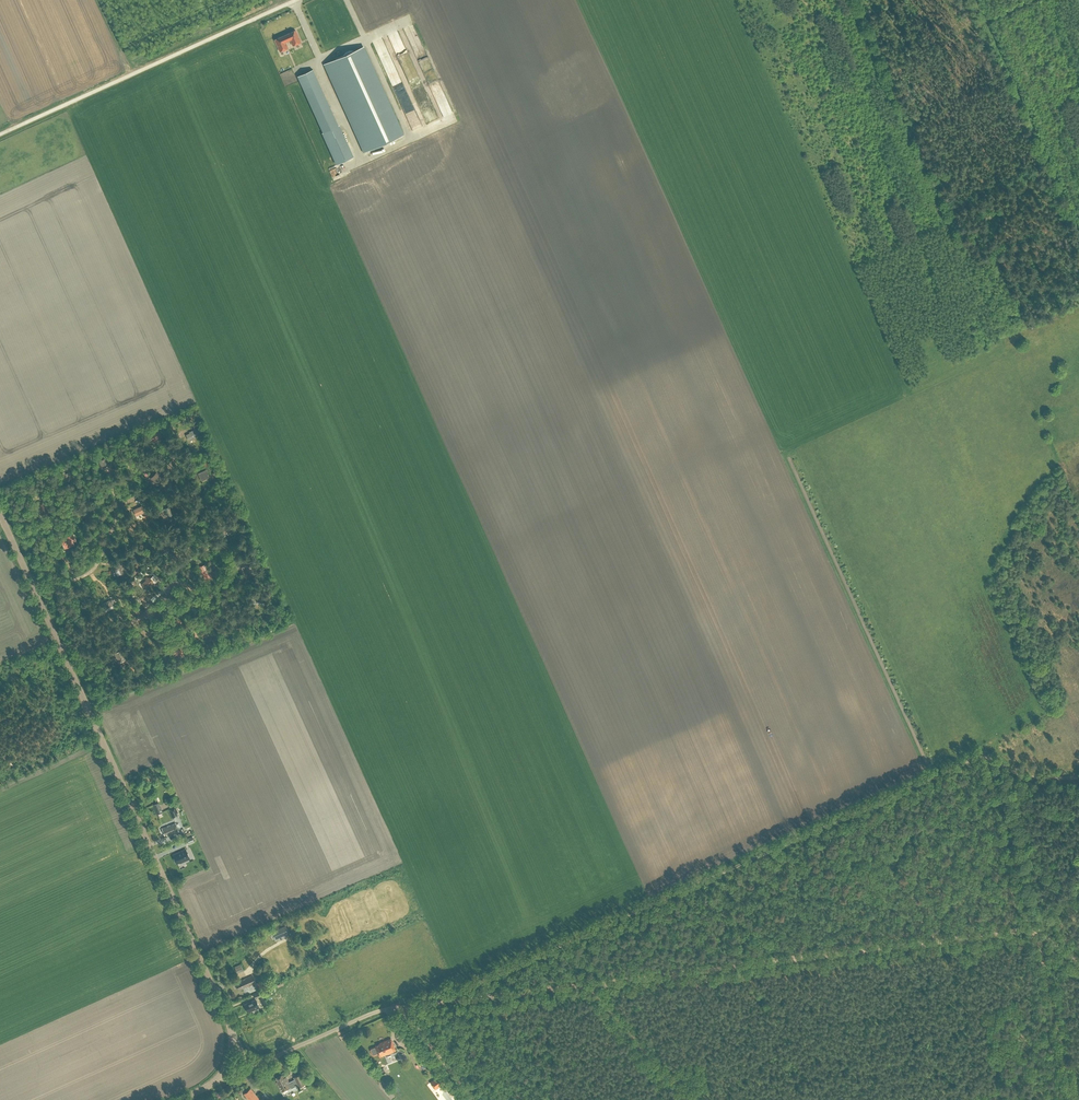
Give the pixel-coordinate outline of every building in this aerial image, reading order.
[(300,42),(295,30),(286,34),(287,35),(285,36),(288,42),(290,41),(292,46),(300,42)] [(282,36),(274,39),(279,51),(288,48),(286,43),(288,42),(285,36),(283,37),(282,36)] [(402,133),(360,46),(323,64),(364,151),(402,133)] [(313,69),(298,76),(339,163),(354,156),(313,69)] [(186,434),(189,441),(203,434),(199,428),(186,434)] [(150,432),(153,438),(161,434),(158,429),(150,432)] [(111,465),(106,455),(103,457),(104,458),(99,461),(102,467),(105,465),(106,466),(108,465),(108,466),(111,465)] [(69,471),(65,473),(64,471),(61,473),(61,474),(61,475),(63,481),(72,477),(69,471)] [(209,477),(206,471),(199,475),(201,480),(209,477)] [(157,473),(151,478),(158,486),(164,480),(157,473)] [(37,505),(41,514),(47,511),(43,502),(37,505)] [(85,507),(89,514),(98,509),(95,502),(85,507)] [(142,505),(133,509),(136,516),(145,512),(142,505)] [(169,506),(162,509),(163,512),(165,511),(167,516),(172,513),(169,506)] [(230,524),(224,527),(226,533),(233,530),(230,524)] [(61,539),(65,548),(75,544),(74,542),(77,540),(74,533),(61,539)] [(167,543),(164,545),(163,544),(159,546),(162,553),(169,550),(167,543)] [(113,569),(117,577),(129,571),(123,560),(115,564),(117,566),(113,569)] [(242,567),(244,573),(253,571),(249,561),(238,565),(239,568),(242,567)] [(199,567),(207,581),(213,578),(210,572),(212,570),(210,567),(208,568),(206,564),(199,567)] [(141,584),(145,588),(153,581),(149,577),(141,584)] [(251,595),(252,603),(261,602),(260,594),(251,595)] [(105,603),(108,610),(115,607),(112,600),(110,602),(109,601),(105,603)] [(175,612),(179,610),(181,614),(186,611),(183,605),(173,609),(175,612)] [(232,621),(234,629),(242,626),(241,623),(247,622),(245,617),(232,621)] [(140,631),(143,636),(154,631),(151,626),(140,631)] [(199,631),(201,637),(210,633),(208,627),(199,631)] [(173,650),(175,655),(179,653),(181,656),(185,654),(184,651),(185,650),(183,645),(173,650)] [(115,653),(119,662),(125,660),(121,650),(115,653)] [(159,802),(153,804),(157,814),(163,812),(159,802)] [(180,816),(175,805),(168,808),(173,818),(180,816)] [(161,827),(164,835),(166,834),(167,836),(178,831),(174,822),(161,827)] [(191,833),(184,835),(188,845),(195,842),(191,833)] [(174,855),(176,860),(177,860),(178,862),(190,856),(186,847),(176,852),(177,854),(174,855)] [(285,934),(286,936),(289,934),(285,926),(272,932),(276,939),(285,934)] [(235,982),(238,990),(243,988),(246,986),(246,987),(250,986),(256,983),(252,975),(246,978),(235,982)] [(259,1007),(255,999),(244,1003),(247,1012),(259,1007)] [(415,1035),(409,1038),(414,1046),(419,1042),(415,1035)] [(374,1054),(379,1052),(380,1056),(395,1050),(390,1037),(382,1041),(376,1044),(376,1045),(371,1047),(370,1048),(372,1054),(374,1054)] [(301,1073),(293,1077),(298,1086),(304,1084),(305,1083),(301,1073)] [(276,1081),(281,1091),(291,1086),(286,1076),(284,1077),(283,1074),(275,1077),(277,1080),(276,1081)] [(430,1082),(436,1090),(445,1083),(439,1075),(430,1082)] [(249,1099),(257,1099),(259,1099),(250,1088),(244,1093),(249,1099)]
